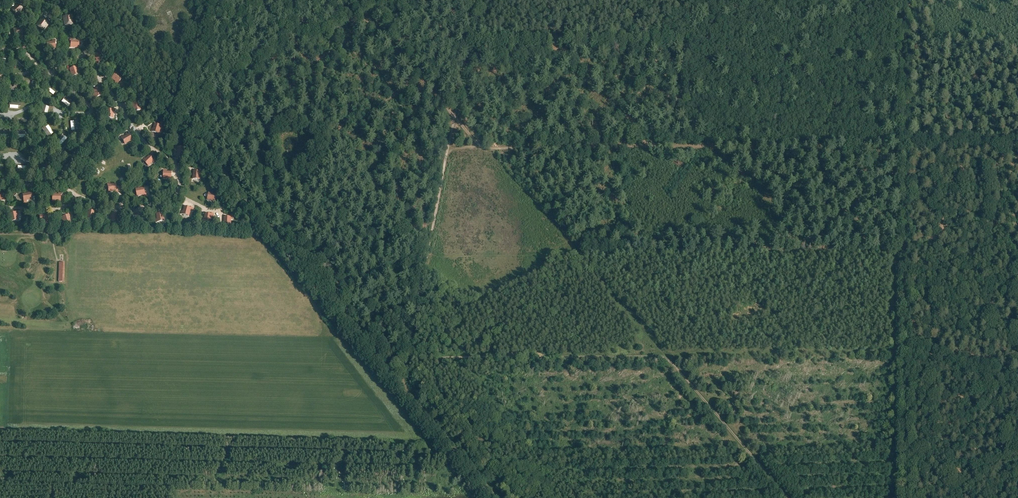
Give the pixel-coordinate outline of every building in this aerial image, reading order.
[(11,10),(17,16),(23,10),(18,4),(11,10)] [(63,17),(64,26),(73,25),(72,16),(63,17)] [(41,19),(36,26),(44,31),(49,24),(41,19)] [(13,30),(15,38),(24,36),(22,27),(13,30)] [(70,47),(78,48),(79,41),(73,41),(73,39),(70,39),(70,42),(71,42),(70,47)] [(46,43),(48,51),(50,51),(50,49),(55,48),(54,43),(55,42),(55,40),(52,41),(52,42),(46,43)] [(98,53),(94,57),(97,60),(96,62),(97,64),(104,58),(100,54),(101,53),(99,50),(97,52),(98,53)] [(70,69),(72,77),(78,75),(76,69),(78,69),(77,66),(75,66),(75,68),(70,69)] [(114,83),(117,85),(122,78),(117,75),(118,74),(116,72),(114,73),(115,74),(112,79),(116,82),(114,83)] [(31,81),(30,92),(36,93),(38,84),(31,81)] [(92,91),(94,96),(92,96),(94,99),(101,96),(99,90),(100,90),(99,87),(97,88),(97,89),(92,91)] [(55,94),(48,88),(46,91),(52,96),(55,94)] [(71,106),(65,100),(59,104),(67,109),(71,106)] [(137,102),(137,103),(132,104),(134,112),(140,110),(139,105),(140,104),(140,101),(137,102)] [(49,108),(42,106),(38,115),(47,117),(49,108)] [(106,116),(105,116),(105,118),(113,118),(113,112),(114,112),(114,109),(112,109),(112,110),(106,111),(106,116)] [(80,124),(75,120),(70,127),(75,132),(80,124)] [(151,131),(159,134),(160,128),(162,129),(163,126),(161,125),(160,126),(155,124),(153,129),(152,129),(151,131)] [(46,129),(41,132),(46,140),(52,137),(46,129)] [(16,131),(16,139),(28,140),(28,132),(16,131)] [(123,136),(121,137),(125,144),(130,141),(131,143),(133,141),(132,139),(131,140),(128,135),(124,137),(123,136)] [(63,137),(56,144),(60,148),(68,142),(63,137)] [(36,141),(29,144),(32,151),(40,150),(36,141)] [(177,147),(177,155),(178,155),(178,157),(183,157),(183,155),(184,155),(185,148),(177,147)] [(43,152),(36,154),(40,161),(47,157),(43,152)] [(143,160),(148,166),(153,162),(154,163),(156,161),(154,159),(153,160),(149,156),(146,159),(145,158),(143,160)] [(169,180),(172,180),(172,178),(171,178),(171,172),(166,172),(166,170),(164,170),(163,178),(169,179),(169,180)] [(202,174),(202,171),(199,171),(199,172),(194,171),(193,179),(199,180),(200,174),(202,174)] [(117,190),(116,190),(115,184),(110,185),(110,183),(107,184),(109,192),(114,191),(115,193),(118,192),(117,190)] [(145,194),(144,188),(139,189),(139,187),(136,188),(137,196),(143,195),(143,197),(147,196),(146,194),(145,194)] [(23,195),(24,203),(27,202),(26,201),(31,200),(30,194),(32,194),(31,191),(28,192),(28,194),(23,195)] [(213,202),(216,203),(217,201),(215,200),(216,195),(212,194),(212,192),(209,192),(208,200),(213,201),(213,202)] [(52,203),(55,203),(55,201),(60,201),(60,196),(61,196),(61,193),(58,193),(58,195),(52,195),(52,203)] [(185,207),(183,212),(182,211),(181,214),(189,216),(190,210),(192,211),(193,208),(190,207),(190,208),(185,207)] [(18,214),(17,211),(15,212),(15,213),(10,214),(11,222),(17,220),(16,215),(18,214)] [(95,214),(96,211),(93,211),(93,212),(88,211),(87,219),(93,220),(94,214),(95,214)] [(163,215),(165,215),(165,212),(162,212),(162,214),(157,214),(157,219),(156,220),(156,222),(164,221),(163,215)] [(119,217),(119,214),(116,213),(116,215),(111,214),(110,219),(108,219),(108,222),(116,222),(117,217),(119,217)] [(143,216),(143,213),(141,213),(141,214),(135,214),(135,219),(133,220),(134,222),(142,222),(142,216),(143,216)] [(62,217),(64,225),(70,223),(69,217),(70,217),(69,214),(67,215),(67,216),(62,217)] [(213,217),(214,214),(211,214),(211,215),(205,214),(204,219),(203,219),(202,221),(210,223),(211,217),(213,217)] [(40,215),(40,222),(46,222),(46,223),(49,223),(49,221),(48,221),(47,215),(40,215)] [(232,220),(232,216),(230,216),(230,218),(224,217),(224,222),(222,222),(222,225),(231,225),(231,219),(232,220)]
